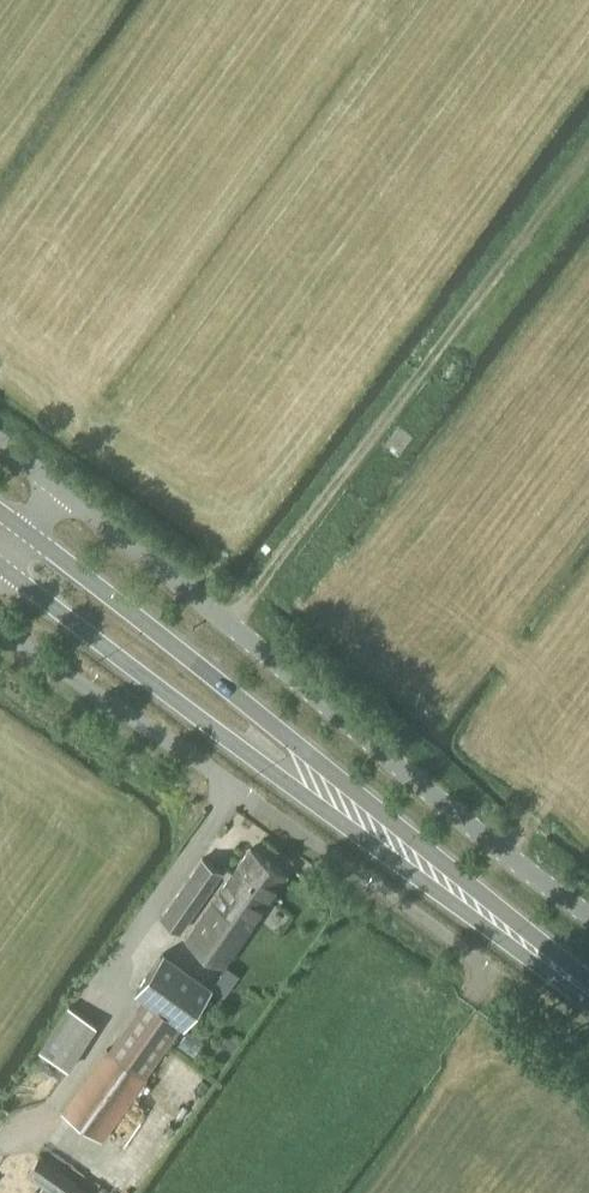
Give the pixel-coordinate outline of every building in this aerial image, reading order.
[(181,929),(222,871),(229,877),(188,935),(225,962),(287,874),(249,848),(232,873),(223,866),(220,870),(201,857),(160,915),(181,929)] [(107,1048),(63,1113),(102,1139),(145,1076),(144,1075),(181,1022),(184,1025),(212,985),(162,951),(134,991),(145,998),(109,1050),(107,1048)] [(67,1007),(39,1049),(40,1050),(68,1068),(95,1026),(67,1007)] [(27,1173),(54,1192),(88,1192),(89,1191),(39,1155),(27,1173)]
